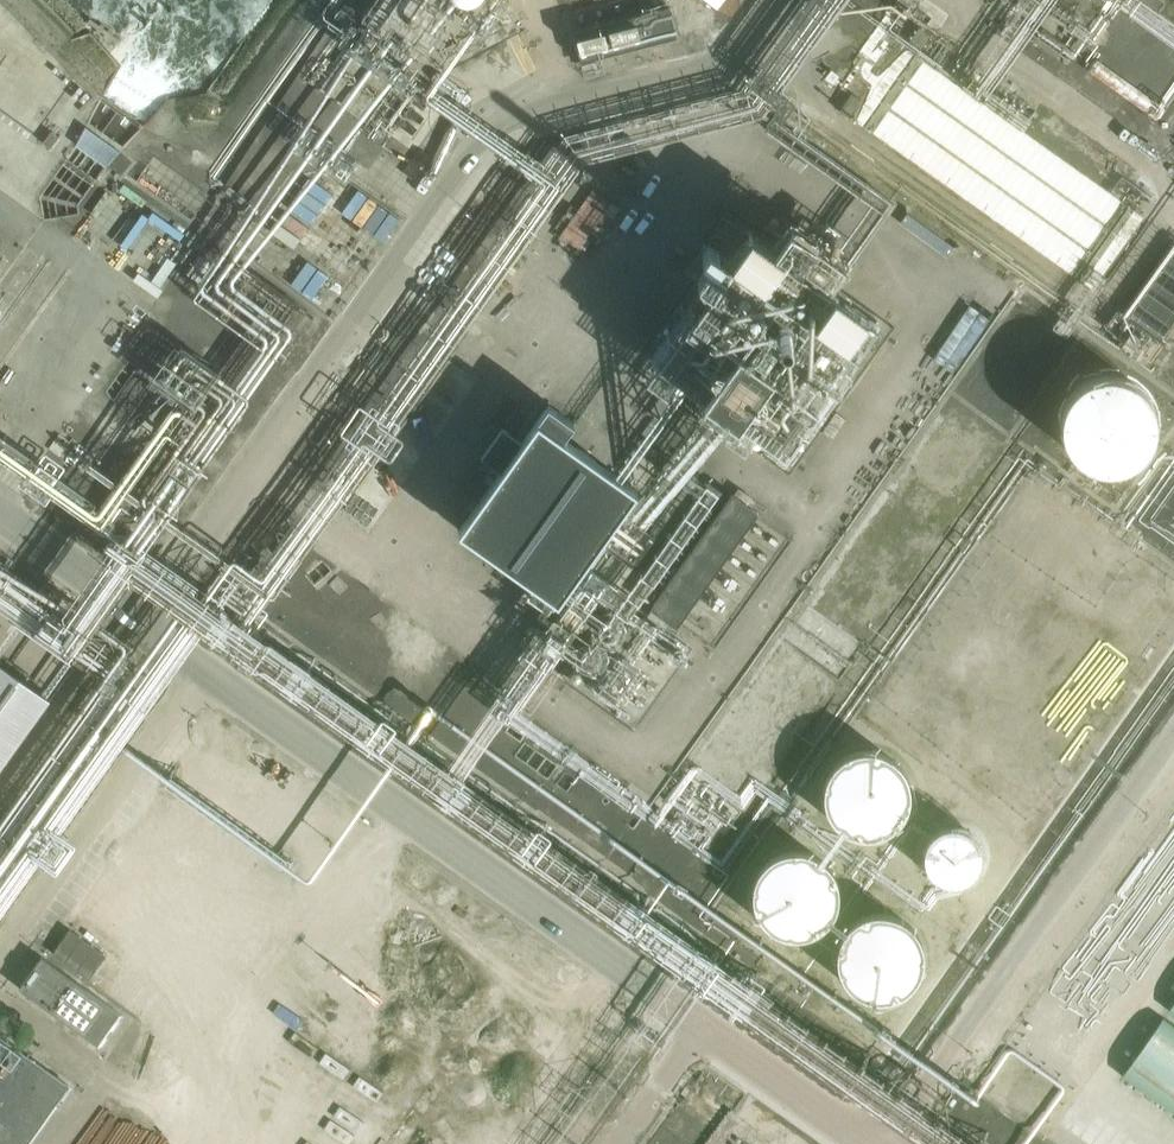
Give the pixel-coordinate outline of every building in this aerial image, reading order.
[(427,22),(428,16),(427,10),(424,5),(419,2),(414,0),(408,1),(402,3),(398,8),(396,13),(396,19),(398,25),(402,29),(408,32),(414,32),(419,31),(424,27),(427,22)] [(695,16),(705,0),(669,0),(695,16)] [(580,60),(676,35),(669,7),(573,32),(580,60)] [(919,24),(910,37),(921,45),(931,32),(919,24)] [(886,111),(870,134),(1095,284),(1145,209),(922,62),(915,73),(903,65),(900,69),(910,75),(886,111)] [(853,115),(863,98),(850,91),(840,108),(853,115)] [(642,370),(769,461),(857,338),(730,247),(642,370)] [(1133,320),(1172,342),(1173,338),(1173,248),(1133,320)] [(1066,448),(1075,459),(1089,467),(1104,471),(1120,469),(1135,463),(1147,452),(1154,437),(1157,422),(1154,406),(1147,392),(1135,381),(1120,374),(1105,372),(1089,376),(1075,384),(1066,395),(1060,408),(1058,421),(1060,435),(1066,448)] [(637,490),(538,422),(461,529),(560,598),(637,490)] [(484,457),(504,469),(523,438),(503,426),(484,457)] [(643,610),(678,635),(760,519),(715,487),(679,538),(689,546),(643,610)] [(0,658),(0,768),(52,694),(0,658)] [(908,795),(909,786),(908,778),(906,770),(902,763),(897,756),(891,751),(884,747),(876,744),(867,743),(859,743),(851,745),(844,749),(837,753),(831,759),(827,766),(823,774),(822,782),(822,790),(823,799),(827,806),(831,813),(837,819),(844,824),(851,827),(859,829),(867,830),(876,829),(884,826),(891,822),(897,816),(902,810),(906,803),(908,795)] [(930,869),(936,878),(946,884),(957,886),(968,883),(977,877),(983,867),(985,856),(982,846),(976,837),(966,831),(955,829),(945,831),(935,838),(929,847),(928,858),(930,869)] [(839,898),(840,890),(839,881),(837,873),(833,866),(828,859),(821,854),(814,849),(806,847),(798,846),(789,846),(781,848),(773,852),(766,856),(761,863),(756,870),(753,877),(751,886),(751,894),(753,902),(756,910),(761,917),(767,923),(774,928),(781,932),(789,934),(798,934),(806,933),(814,930),(822,926),(828,920),(833,914),(837,906),(839,898)] [(920,958),(921,950),(920,943),(918,935),(914,928),(909,922),(903,917),(896,913),(888,911),(881,910),(873,911),(865,913),(858,916),(852,921),(846,926),(842,933),(840,940),(838,948),(838,956),(840,964),(843,971),(847,977),(853,983),(860,987),(867,990),(874,992),(882,992),(890,991),(897,988),(904,984),(910,979),(915,973),(918,966),(920,958)] [(71,927),(53,953),(91,979),(109,952),(71,927)] [(44,949),(23,978),(98,1031),(119,1001),(44,949)] [(0,1034),(0,1143),(26,1143),(69,1085),(0,1034)]
